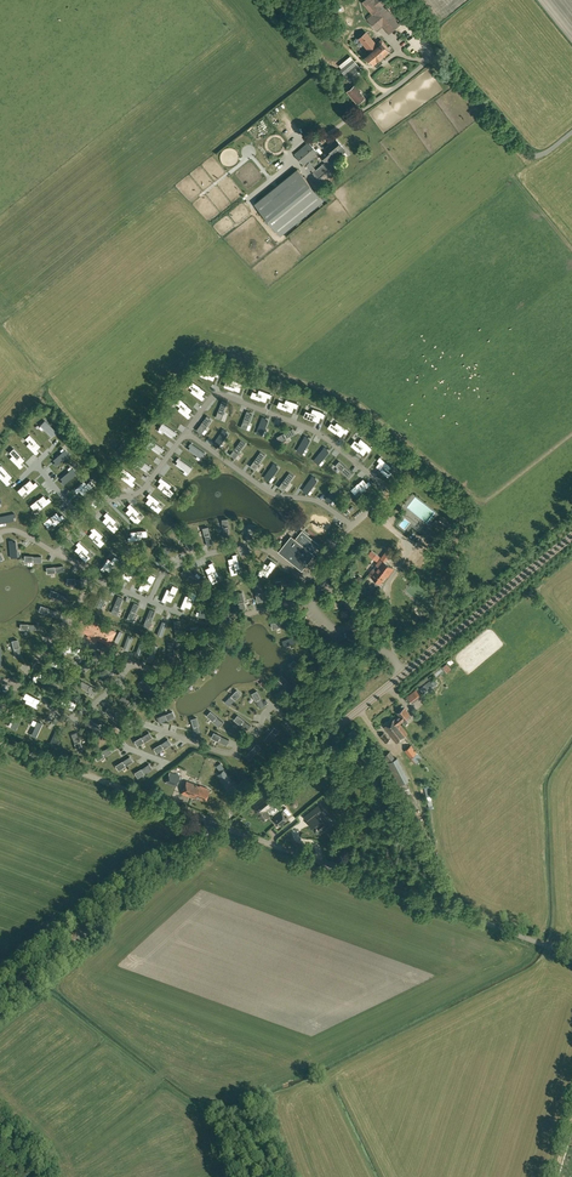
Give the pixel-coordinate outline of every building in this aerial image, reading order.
[(389,34),(401,24),(386,5),(391,1),(391,0),(364,0),(362,2),(372,14),(367,18),(377,31),(382,27),(389,34)] [(366,56),(373,64),(389,50),(380,40),(376,44),(366,32),(359,38),(371,52),(366,56)] [(340,70),(350,82),(363,71),(350,56),(339,65),(341,68),(340,70)] [(347,91),(357,104),(365,97),(360,91),(361,91),(355,84),(347,91)] [(284,134),(287,132),(281,125),(278,127),(284,134)] [(335,153),(337,156),(339,156),(344,151),(344,150),(342,147),(342,146),(336,139),(324,150),(325,151),(320,155),(325,161),(312,172),(323,185),(341,169),(331,157),(335,154),(334,153),(335,153)] [(294,154),(304,166),(318,153),(308,141),(294,154)] [(291,155),(277,165),(283,173),(296,163),(295,161),(291,155)] [(255,204),(281,235),(324,201),(298,169),(255,204)] [(212,362),(217,370),(221,366),(216,359),(212,362)] [(201,369),(199,374),(214,380),(216,375),(218,376),(220,372),(207,367),(205,371),(201,369)] [(240,370),(239,374),(250,379),(252,376),(240,370)] [(226,381),(224,386),(239,392),(241,387),(244,388),(246,384),(235,380),(233,384),(226,381)] [(193,382),(190,386),(193,389),(191,392),(202,401),(205,397),(203,395),(206,391),(193,382)] [(253,391),(251,396),(266,402),(268,397),(270,398),(272,394),(261,390),(260,394),(253,391)] [(180,399),(176,404),(182,408),(179,411),(188,419),(191,415),(189,413),(192,409),(180,399)] [(306,399),(305,403),(316,407),(317,402),(306,399)] [(279,401),(277,406),(292,412),(294,407),(297,408),(298,405),(288,400),(286,404),(279,401)] [(222,401),(216,417),(221,419),(224,412),(228,403),(222,401)] [(169,412),(180,419),(182,416),(171,409),(169,412)] [(247,410),(241,427),(246,429),(248,422),(249,422),(252,415),(249,414),(250,412),(247,410)] [(306,411),(304,416),(319,422),(321,418),(323,419),(325,415),(314,410),(313,414),(306,411)] [(207,415),(196,430),(197,430),(197,429),(201,432),(205,427),(206,428),(211,421),(209,419),(210,417),(207,415)] [(263,417),(256,433),(262,435),(264,428),(265,429),(268,421),(265,420),(266,418),(263,417)] [(45,420),(41,425),(44,427),(43,428),(45,429),(46,429),(45,430),(51,436),(53,434),(55,435),(57,433),(45,420)] [(331,423),(328,427),(341,437),(344,432),(346,434),(349,431),(337,422),(335,425),(331,423)] [(163,423),(159,427),(163,430),(162,430),(164,431),(165,431),(164,432),(171,437),(173,434),(175,436),(177,433),(163,423)] [(157,431),(164,438),(166,435),(160,428),(157,431)] [(295,433),(293,428),(277,437),(280,442),(286,438),(295,433)] [(22,429),(12,440),(16,445),(27,433),(22,429)] [(223,429),(214,443),(218,446),(221,443),(222,442),(222,441),(223,441),(228,434),(225,432),(227,431),(223,429)] [(379,447),(383,441),(372,433),(367,439),(379,447)] [(29,434),(25,438),(29,442),(30,444),(28,446),(27,446),(36,455),(36,454),(39,452),(37,450),(40,446),(36,442),(37,441),(36,441),(29,434)] [(297,450),(302,453),(305,447),(306,448),(310,440),(308,439),(308,437),(305,435),(297,450)] [(54,446),(60,451),(69,441),(63,436),(54,446)] [(348,448),(353,440),(348,438),(344,445),(348,448)] [(150,439),(147,444),(150,446),(151,447),(152,448),(159,453),(160,451),(162,452),(164,449),(150,439)] [(241,440),(230,454),(235,458),(240,452),(239,451),(245,443),(241,440)] [(355,441),(351,445),(363,455),(367,451),(369,453),(372,450),(361,441),(358,444),(355,441)] [(190,446),(188,449),(196,454),(196,453),(197,454),(198,455),(202,457),(205,452),(191,442),(189,445),(190,446)] [(314,460),(318,463),(323,458),(323,459),(329,452),(326,450),(328,449),(325,446),(314,460)] [(186,457),(189,454),(178,447),(176,450),(186,457)] [(10,458),(9,458),(20,469),(21,469),(20,468),(23,465),(21,463),(25,460),(21,456),(21,455),(20,455),(13,448),(10,452),(12,455),(13,455),(10,458),(10,457),(10,458)] [(60,454),(53,460),(55,462),(54,463),(56,466),(69,455),(65,450),(62,453),(61,454),(60,455),(60,454)] [(240,465),(247,452),(244,450),(237,464),(240,465)] [(255,469),(259,463),(265,455),(261,452),(250,466),(255,469)] [(390,459),(397,464),(402,457),(395,452),(390,459)] [(137,456),(134,461),(137,463),(137,464),(138,465),(138,464),(139,465),(139,466),(146,471),(147,468),(149,470),(151,467),(137,456)] [(177,461),(175,464),(182,469),(183,468),(184,469),(183,469),(185,470),(188,472),(192,467),(178,457),(176,460),(177,461)] [(379,462),(376,466),(388,476),(392,472),(388,469),(391,466),(381,458),(380,457),(377,460),(379,462)] [(352,473),(339,461),(335,465),(341,470),(348,477),(352,473)] [(274,463),(264,477),(269,480),(273,475),(278,468),(276,466),(277,465),(274,463)] [(177,475),(179,471),(166,464),(164,467),(177,475)] [(8,486),(8,485),(10,482),(8,480),(12,477),(8,472),(1,465),(0,466),(0,472),(0,473),(0,478),(8,486)] [(123,467),(120,472),(123,475),(121,478),(132,487),(135,483),(132,482),(136,477),(123,467)] [(67,473),(60,478),(62,480),(61,482),(63,484),(76,473),(73,469),(70,471),(69,471),(68,472),(68,473),(67,473)] [(172,484),(175,481),(165,472),(162,475),(172,484)] [(289,472),(279,487),(283,490),(288,484),(294,476),(289,472)] [(313,475),(302,489),(307,493),(309,489),(310,490),(311,488),(310,488),(311,487),(312,488),(317,481),(314,479),(316,478),(313,475)] [(160,482),(157,486),(170,496),(173,491),(167,487),(170,484),(160,477),(158,481),(160,482)] [(363,479),(351,489),(355,493),(360,488),(363,491),(372,484),(369,481),(367,482),(363,479)] [(25,484),(18,490),(21,494),(25,491),(27,489),(29,492),(29,493),(39,484),(38,484),(35,481),(33,483),(30,480),(25,483),(25,484)] [(83,481),(73,490),(74,490),(77,493),(79,491),(82,495),(87,491),(87,490),(94,484),(91,480),(87,483),(85,485),(83,482),(83,481)] [(336,485),(325,499),(330,502),(334,497),(335,497),(340,490),(337,489),(339,487),(336,485)] [(290,496),(294,490),(290,487),(286,492),(290,496)] [(6,498),(11,502),(17,496),(13,491),(6,498)] [(148,498),(145,502),(158,512),(161,508),(155,503),(158,500),(149,493),(146,496),(148,498)] [(38,499),(30,505),(34,509),(37,507),(38,506),(40,509),(39,510),(40,510),(52,500),(51,500),(49,497),(46,499),(43,495),(38,499),(38,498),(38,499)] [(138,511),(129,503),(127,506),(129,508),(125,512),(136,523),(140,519),(135,514),(138,511)] [(51,516),(44,522),(47,526),(51,523),(53,522),(55,524),(55,525),(65,517),(64,517),(62,514),(60,516),(56,512),(52,516),(51,515),(51,516)] [(105,517),(102,521),(114,531),(117,527),(112,522),(115,519),(106,512),(103,515),(105,517)] [(0,516),(0,522),(5,521),(5,522),(13,520),(13,517),(14,517),(14,514),(0,516)] [(31,532),(39,523),(34,518),(25,527),(31,532)] [(387,548),(396,539),(378,522),(375,526),(373,524),(368,530),(387,548)] [(39,533),(44,525),(41,523),(35,531),(39,533)] [(247,531),(245,541),(251,542),(254,524),(248,524),(247,531)] [(92,531),(88,535),(93,539),(92,539),(93,540),(93,539),(100,546),(104,542),(100,539),(98,537),(101,535),(102,535),(92,526),(93,526),(90,529),(92,531)] [(208,526),(202,528),(204,535),(206,545),(212,544),(208,526)] [(198,527),(194,529),(198,540),(202,539),(198,527)] [(131,537),(128,537),(128,541),(140,540),(139,536),(147,536),(146,530),(130,531),(131,537)] [(291,536),(279,551),(302,569),(314,554),(312,553),(318,544),(302,531),(295,539),(291,536)] [(185,533),(180,536),(184,543),(184,542),(189,551),(194,548),(185,533)] [(78,546),(74,550),(78,554),(79,554),(86,561),(90,557),(87,554),(86,554),(89,551),(78,541),(76,544),(78,546)] [(162,553),(158,562),(163,565),(170,548),(169,548),(164,546),(161,553),(162,553)] [(385,562),(391,553),(387,550),(370,574),(381,582),(385,575),(388,577),(394,569),(385,562)] [(373,558),(373,559),(377,562),(381,557),(377,554),(373,551),(369,555),(373,558)] [(233,557),(228,559),(232,574),(237,573),(236,568),(240,567),(237,554),(232,555),(233,557)] [(107,559),(100,569),(100,570),(100,569),(103,571),(105,569),(109,572),(113,567),(119,559),(114,556),(111,560),(110,562),(107,560),(107,559)] [(264,564),(257,574),(261,576),(263,574),(267,577),(276,563),(271,560),(267,567),(264,564)] [(209,566),(205,569),(212,583),(217,581),(215,576),(218,575),(212,562),(208,564),(209,566)] [(127,568),(119,578),(120,578),(123,580),(125,578),(129,581),(132,576),(133,576),(138,568),(134,565),(131,569),(130,571),(127,569),(127,568)] [(184,569),(181,572),(194,583),(198,579),(193,574),(187,568),(185,570),(184,569)] [(138,588),(138,590),(138,589),(142,591),(142,590),(143,588),(148,591),(150,585),(151,586),(151,585),(150,585),(155,576),(150,574),(148,579),(147,581),(143,579),(144,578),(143,578),(138,588)] [(413,576),(399,590),(403,595),(418,581),(413,576)] [(281,581),(275,582),(278,598),(283,597),(282,590),(283,590),(281,581)] [(416,583),(406,593),(416,603),(426,593),(416,583)] [(260,584),(254,585),(258,601),(263,600),(261,593),(262,593),(260,584)] [(162,599),(161,601),(161,602),(162,601),(165,602),(166,601),(166,600),(171,602),(173,597),(174,597),(174,596),(177,587),(173,585),(170,590),(170,592),(166,590),(162,599)] [(103,589),(96,606),(101,608),(104,601),(108,592),(103,589)] [(51,590),(49,595),(56,597),(56,598),(65,601),(67,596),(51,590)] [(180,608),(181,608),(184,609),(185,606),(190,608),(192,603),(193,603),(192,603),(196,594),(191,592),(189,597),(188,598),(185,597),(185,596),(180,608)] [(242,592),(237,593),(239,603),(241,610),(246,608),(244,602),(244,601),(245,601),(242,592)] [(417,603),(423,609),(432,600),(426,594),(417,603)] [(118,596),(111,612),(116,615),(119,608),(119,607),(123,598),(118,596)] [(134,602),(127,619),(132,621),(135,614),(139,605),(134,602)] [(227,605),(221,607),(224,616),(225,623),(230,622),(229,615),(227,605)] [(41,606),(39,611),(46,613),(55,617),(57,611),(48,608),(41,606)] [(150,609),(143,626),(148,628),(151,621),(155,611),(150,609)] [(84,615),(77,628),(89,634),(87,637),(96,641),(97,639),(109,645),(115,632),(84,615)] [(288,620),(272,623),(273,628),(280,627),(289,626),(288,620)] [(168,623),(164,632),(168,634),(172,625),(168,623)] [(165,627),(161,625),(157,635),(161,636),(165,627)] [(133,637),(128,635),(124,645),(129,646),(133,637)] [(298,635),(282,641),(283,641),(284,645),(290,643),(290,644),(300,640),(298,635)] [(17,639),(12,641),(14,647),(13,648),(16,657),(21,656),(17,639)] [(142,651),(145,641),(141,640),(137,649),(142,651)] [(63,644),(62,649),(63,649),(67,650),(68,651),(68,652),(76,654),(77,651),(79,652),(80,648),(63,644)] [(158,646),(153,644),(150,654),(154,656),(158,646)] [(320,649),(317,647),(313,648),(311,651),(312,655),(315,656),(319,656),(321,652),(320,649)] [(95,654),(82,666),(86,670),(93,663),(93,664),(99,658),(95,654)] [(211,655),(204,670),(209,672),(212,666),(213,666),(216,657),(211,655)] [(48,657),(46,662),(47,663),(50,664),(52,665),(52,664),(53,664),(52,665),(61,668),(62,665),(63,666),(64,662),(48,657)] [(294,660),(290,664),(295,668),(295,669),(302,675),(306,671),(294,660)] [(111,665),(96,675),(99,680),(108,674),(114,670),(111,665)] [(35,672),(33,677),(34,677),(37,678),(37,679),(39,680),(39,679),(40,679),(40,680),(48,683),(49,680),(50,681),(52,677),(35,672)] [(185,679),(180,684),(184,688),(189,683),(190,683),(196,676),(191,672),(185,679)] [(282,675),(278,679),(283,684),(282,684),(289,691),(293,687),(282,675)] [(431,681),(430,680),(420,688),(425,695),(437,685),(437,684),(438,683),(435,679),(433,680),(431,681)] [(142,680),(138,684),(152,695),(151,695),(154,691),(150,687),(150,686),(142,680)] [(81,681),(79,685),(88,690),(87,691),(94,694),(97,689),(81,681)] [(407,697),(412,703),(422,696),(417,689),(407,697)] [(231,695),(225,702),(229,706),(241,694),(237,690),(232,695),(231,695)] [(257,691),(252,694),(256,700),(255,700),(256,701),(260,708),(265,705),(257,691)] [(26,692),(23,697),(26,699),(29,700),(27,703),(26,703),(37,709),(38,708),(37,708),(39,705),(38,704),(40,699),(35,697),(35,696),(34,697),(26,692)] [(124,694),(120,699),(127,705),(133,709),(136,705),(131,701),(131,700),(124,694)] [(60,695),(59,698),(61,699),(60,702),(70,706),(70,705),(74,707),(76,702),(60,695)] [(108,707),(104,712),(117,722),(121,718),(115,714),(116,713),(108,707)] [(399,715),(396,718),(400,723),(402,722),(404,724),(408,721),(406,718),(410,714),(405,707),(397,713),(399,715)] [(211,711),(207,715),(212,720),(213,721),(219,727),(223,722),(211,711)] [(289,717),(284,725),(289,728),(298,714),(294,711),(290,717),(289,717)] [(13,712),(11,716),(16,718),(11,727),(16,730),(23,716),(13,712)] [(166,714),(157,717),(159,723),(174,716),(172,712),(166,714)] [(238,715),(234,720),(240,724),(239,724),(247,730),(251,726),(238,715)] [(196,718),(191,720),(193,726),(193,727),(194,730),(195,736),(201,734),(196,718)] [(384,727),(396,742),(408,733),(400,723),(396,718),(384,727)] [(33,719),(31,723),(36,726),(31,735),(36,737),(43,724),(33,719)] [(90,719),(86,724),(99,735),(99,734),(102,731),(97,726),(98,726),(90,719)] [(133,725),(129,730),(136,735),(140,731),(133,725)] [(270,732),(264,740),(269,744),(279,730),(274,727),(270,733),(270,732)] [(56,728),(49,743),(49,744),(50,743),(54,745),(57,739),(57,740),(62,730),(57,728),(56,728)] [(77,732),(71,734),(77,750),(82,748),(80,741),(77,732)] [(149,732),(135,741),(137,745),(143,742),(144,742),(152,737),(149,732)] [(380,736),(385,743),(389,739),(384,732),(380,736)] [(214,733),(212,738),(218,740),(218,741),(227,745),(229,740),(214,733)] [(168,739),(154,748),(157,753),(162,749),(163,750),(163,749),(171,744),(168,739)] [(252,749),(246,756),(250,760),(261,747),(257,744),(252,749)] [(404,750),(414,763),(422,758),(412,744),(404,750)] [(109,747),(94,755),(97,760),(103,756),(103,757),(112,752),(109,747)] [(385,759),(388,763),(395,757),(390,752),(385,756),(386,758),(385,759)] [(122,761),(116,765),(118,770),(124,766),(125,767),(133,761),(129,756),(122,761)] [(397,759),(388,763),(387,764),(399,786),(409,781),(397,759)] [(149,763),(135,773),(138,777),(143,773),(144,774),(152,769),(149,763)] [(217,774),(224,785),(232,779),(225,769),(217,774)] [(180,776),(170,772),(165,783),(176,787),(180,776)] [(186,781),(181,793),(193,798),(199,784),(201,780),(200,780),(197,779),(195,784),(186,781)] [(199,784),(193,798),(195,799),(196,797),(205,801),(209,790),(207,789),(208,788),(200,785),(200,784),(199,784)] [(253,805),(264,819),(269,815),(267,812),(274,806),(266,795),(253,805)] [(317,806),(308,812),(309,813),(312,817),(309,819),(311,822),(310,823),(314,829),(316,827),(317,829),(318,828),(320,832),(321,832),(327,827),(316,813),(321,810),(317,806)] [(273,820),(280,827),(288,820),(281,813),(273,820)]
